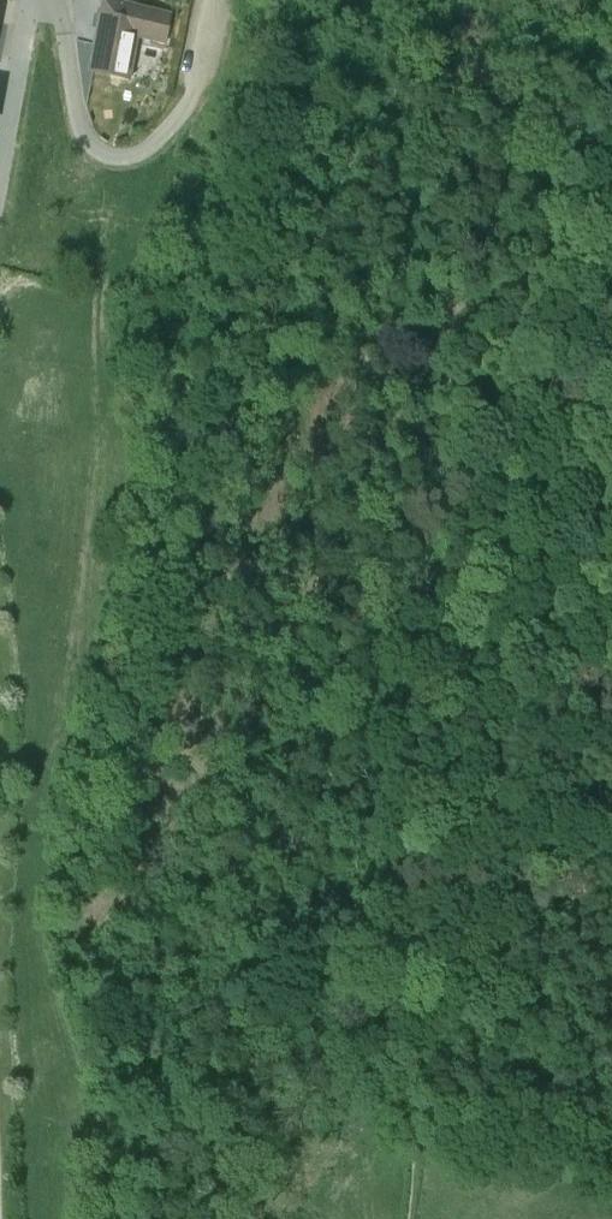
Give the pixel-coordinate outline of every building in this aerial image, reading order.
[(137,37),(171,43),(176,11),(104,0),(103,0),(91,64),(93,64),(92,72),(129,79),(137,37)]
